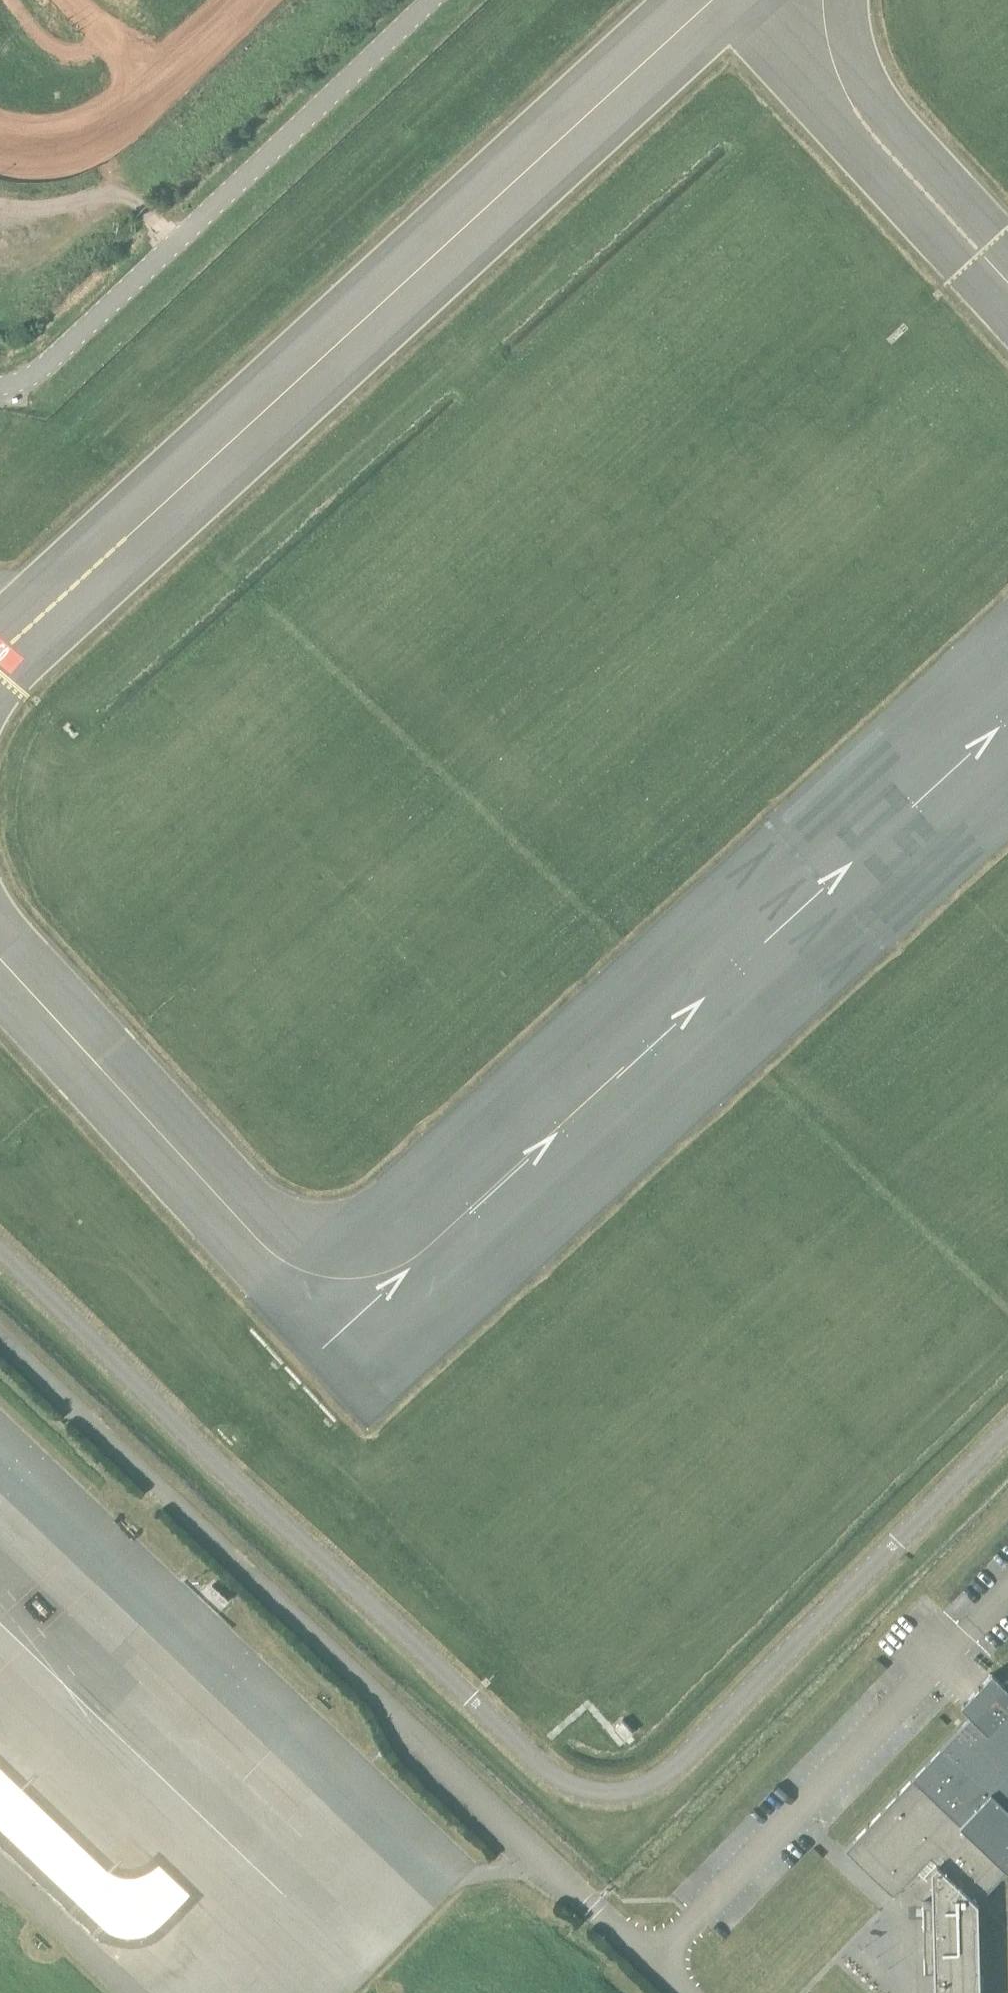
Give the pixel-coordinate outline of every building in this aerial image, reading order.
[(205,1585),(199,1592),(216,1607),(222,1600),(205,1585)] [(1007,1870),(1007,1678),(1002,1684),(992,1674),(960,1707),(971,1717),(844,1850),(893,1896),(925,1863),(931,1869),(932,1902),(923,1903),(924,1969),(933,1969),(934,1992),(980,1992),(977,1902),(1007,1870)] [(634,1732),(623,1721),(614,1729),(625,1740),(634,1732)] [(78,1903),(107,1872),(0,1771),(0,1829),(78,1903)]
